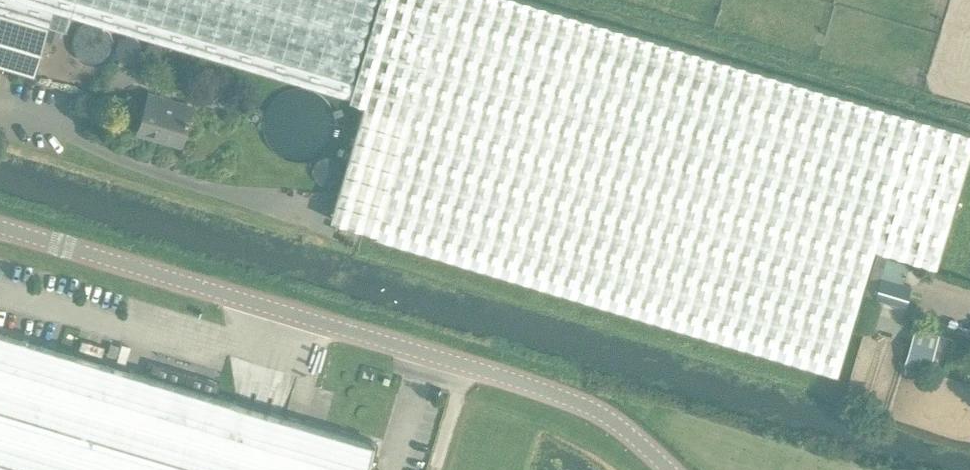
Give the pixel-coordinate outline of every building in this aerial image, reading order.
[(48,24),(65,29),(70,13),(351,96),(355,81),(351,80),(375,0),(0,0),(0,10),(48,24)] [(331,218),(377,232),(376,234),(837,372),(875,247),(936,266),(969,152),(969,132),(531,0),(379,0),(355,81),(351,96),(350,99),(365,103),(331,218)] [(33,74),(48,24),(0,10),(0,64),(33,74)] [(138,129),(180,142),(190,108),(148,95),(138,129)] [(875,296),(905,305),(911,284),(881,275),(875,296)] [(856,326),(873,331),(881,304),(864,299),(856,326)] [(376,462),(368,459),(372,445),(0,334),(0,469),(373,469),(376,462)] [(911,340),(904,363),(916,366),(918,360),(930,363),(935,347),(911,340)]
